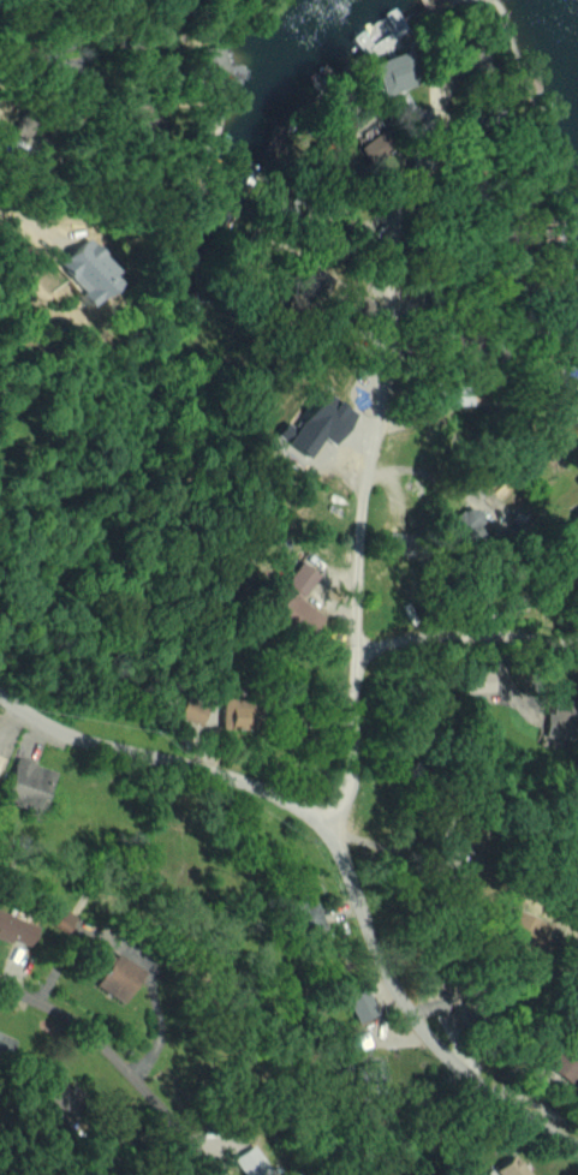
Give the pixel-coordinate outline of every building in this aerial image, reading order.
[(197,78),(225,71),(218,42),(190,50),(197,78)] [(418,83),(406,51),(372,64),(383,95),(418,83)] [(364,166),(392,153),(382,133),(355,146),(364,166)] [(469,403),(468,382),(443,383),(443,404),(469,403)] [(307,455),(320,435),(296,419),(283,438),(307,455)] [(487,522),(467,503),(446,525),(466,544),(487,522)] [(273,600),(280,604),(274,615),(309,636),(323,615),(300,601),(318,572),(297,560),(273,600)] [(493,691),(493,670),(463,671),(463,692),(493,691)] [(207,704),(184,696),(177,716),(200,724),(207,704)] [(220,727),(252,728),(253,699),(221,697),(220,727)] [(551,713),(543,713),(542,745),(567,746),(569,701),(551,701),(551,713)] [(4,799),(44,809),(54,768),(14,758),(4,799)] [(325,927),(314,901),(292,911),(303,936),(325,927)] [(49,925),(61,933),(72,916),(60,908),(49,925)] [(506,919),(499,932),(533,951),(545,928),(514,911),(508,921),(506,919)] [(34,925),(0,912),(0,938),(26,947),(34,925)] [(140,970),(108,952),(90,985),(122,1003),(140,970)] [(374,1016),(365,989),(350,993),(358,1021),(374,1016)] [(11,1037),(0,1033),(0,1060),(2,1061),(11,1037)] [(577,1065),(577,1053),(561,1042),(543,1067),(566,1082),(577,1065)] [(511,1154),(493,1171),(497,1174),(531,1174),(511,1154)]
